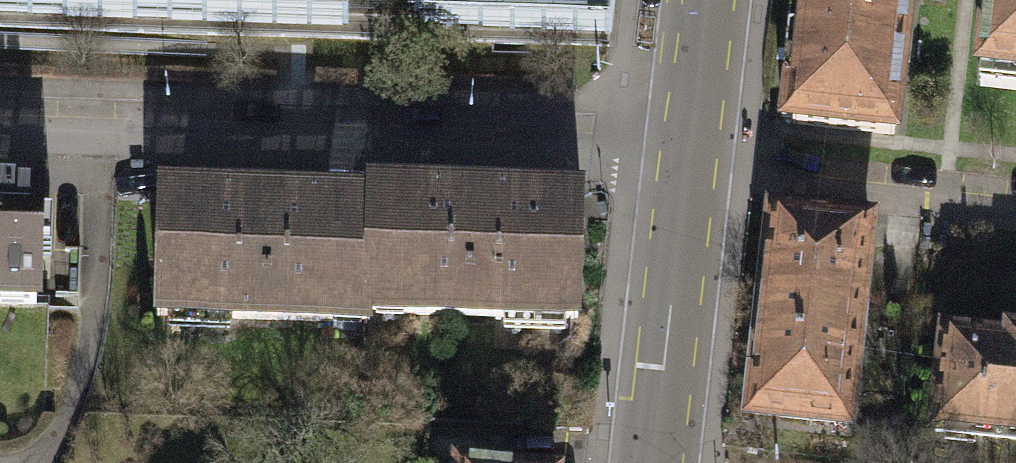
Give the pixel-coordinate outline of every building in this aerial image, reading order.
[(347,26),(347,17),(414,18),(413,28),(608,35),(611,0),(0,0),(0,15),(347,26)] [(797,80),(785,79),(780,117),(792,118),(792,122),(892,134),(908,0),(807,0),(797,80)] [(980,67),(1015,71),(1015,0),(987,0),(980,67)] [(0,190),(0,303),(35,304),(39,191),(0,190)] [(371,201),(367,311),(368,311),(576,317),(580,198),(370,192),(369,201),(371,201)] [(369,201),(160,195),(156,316),(368,322),(368,311),(367,311),(371,201),(369,201)] [(773,213),(763,298),(860,309),(870,224),(773,213)] [(763,298),(750,412),(847,423),(860,309),(763,298)] [(945,335),(934,431),(1015,440),(1015,335),(1005,334),(1004,341),(945,335)]
